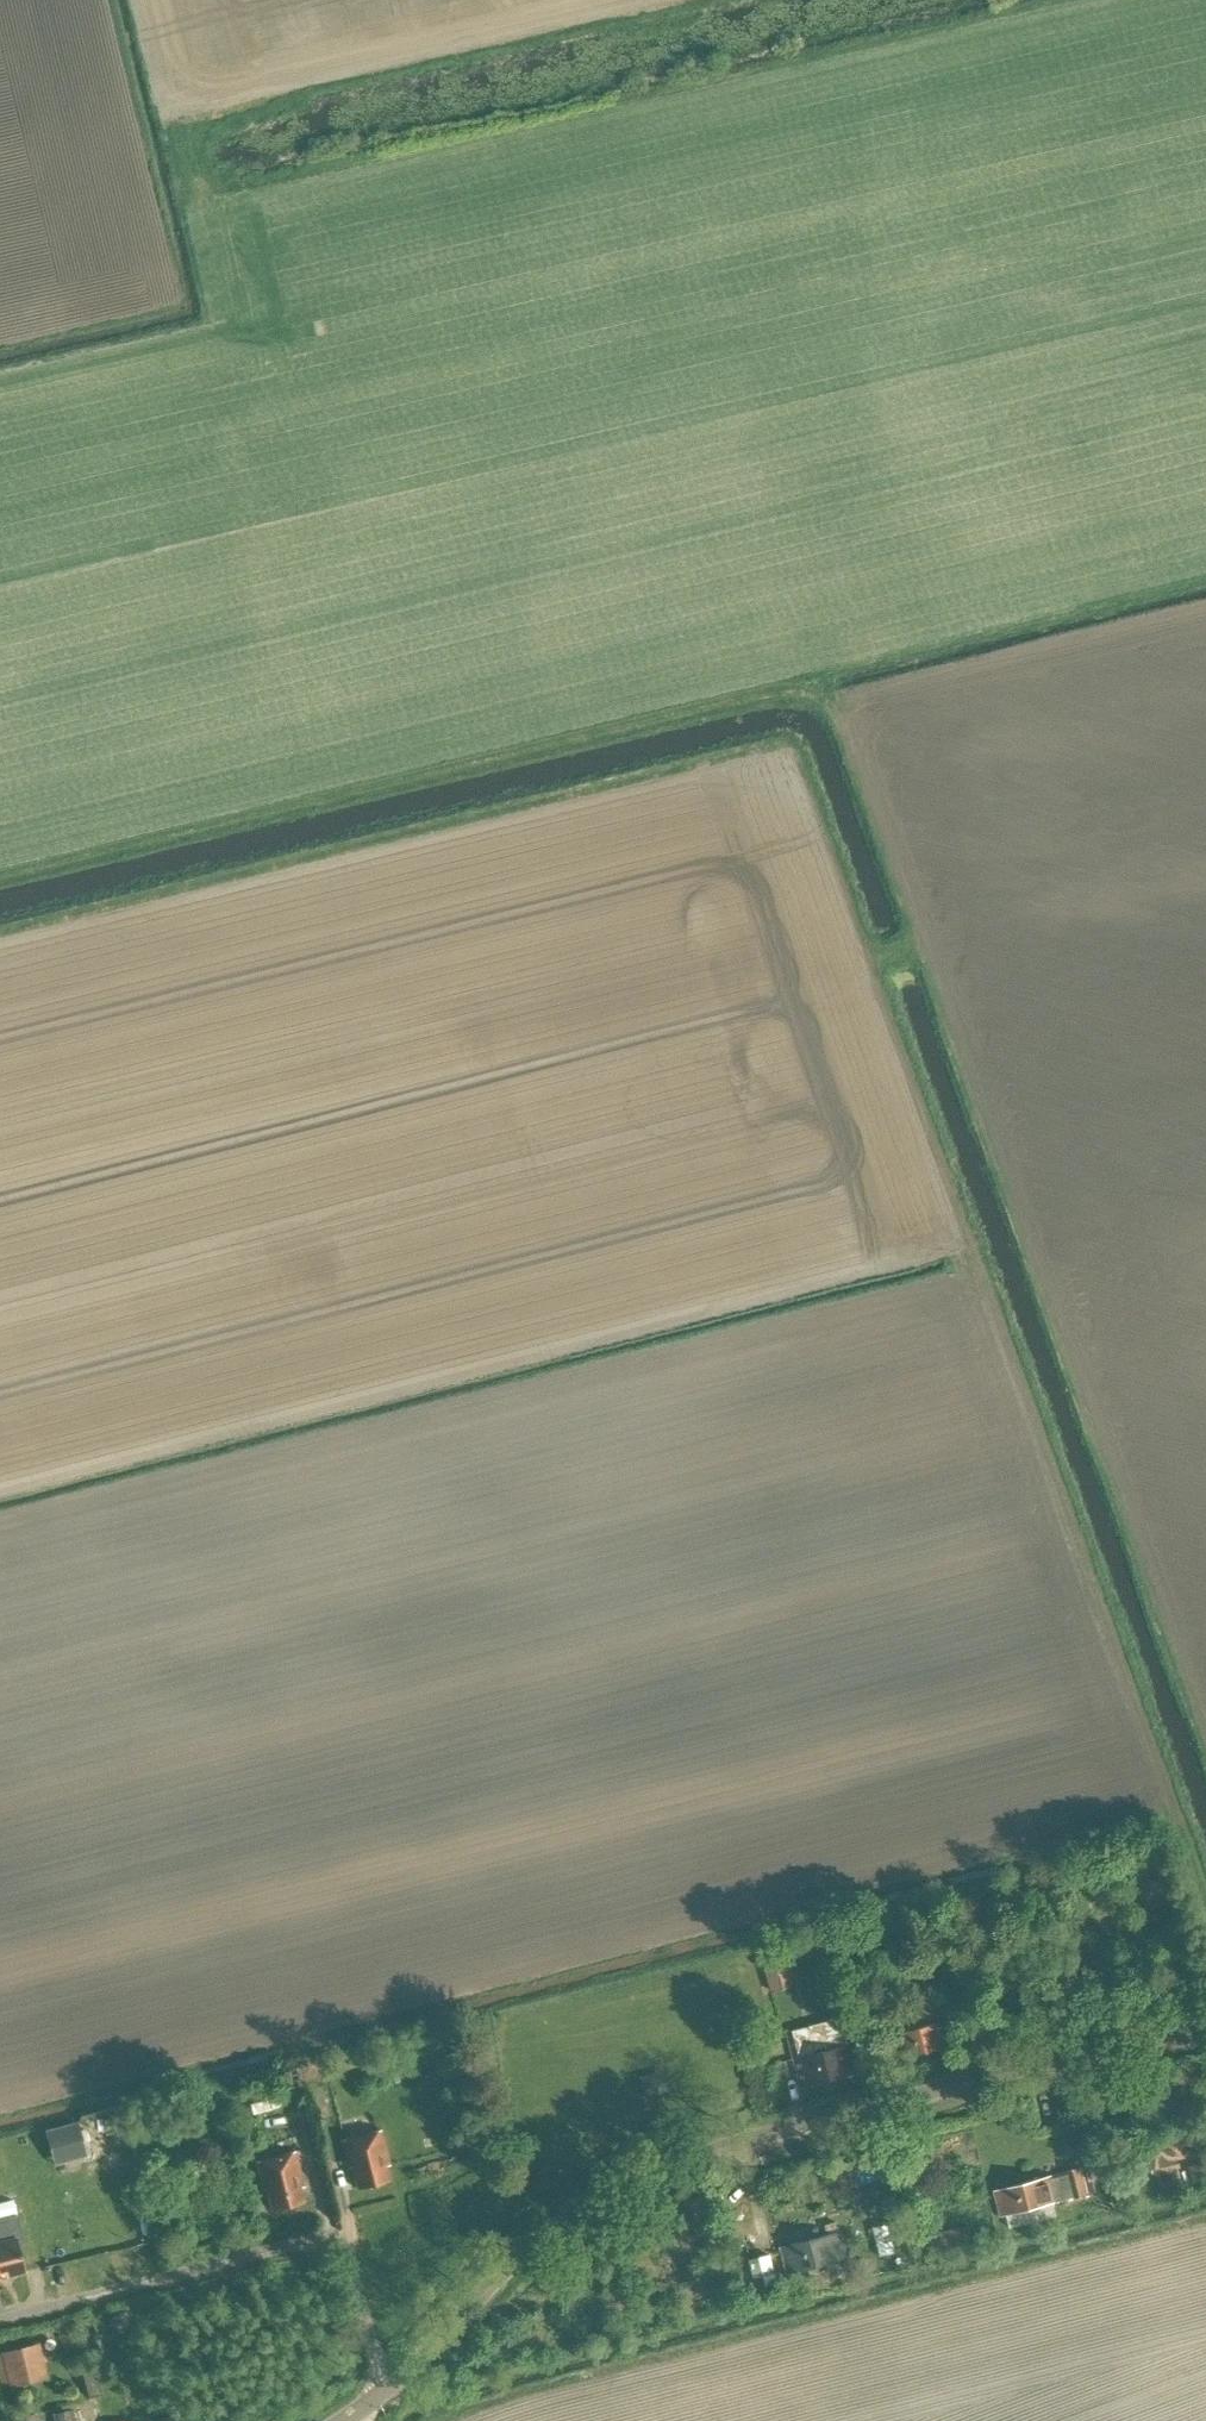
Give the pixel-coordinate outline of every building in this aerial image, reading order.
[(792,1986),(782,1950),(761,1955),(770,1992),(792,1986)] [(942,2003),(899,2014),(904,2032),(892,2035),(898,2061),(956,2046),(950,2020),(946,2021),(942,2003)] [(850,2046),(842,2017),(786,2032),(801,2087),(861,2071),(854,2045),(850,2046)] [(973,2041),(967,2017),(951,2021),(957,2045),(973,2041)] [(54,2165),(86,2157),(77,2123),(45,2132),(54,2165)] [(357,2190),(389,2182),(385,2167),(389,2166),(380,2131),(340,2141),(345,2160),(349,2159),(357,2190)] [(294,2152),(255,2162),(260,2181),(263,2180),(271,2211),(303,2203),(299,2188),(303,2187),(294,2152)] [(1059,2201),(1087,2194),(1080,2169),(1066,2173),(1053,2177),(1053,2176),(995,2191),(1001,2217),(1059,2202),(1059,2201)] [(789,2274),(847,2258),(840,2233),(782,2248),(789,2274)] [(25,2273),(16,2238),(0,2242),(0,2279),(25,2273)] [(777,2282),(770,2254),(751,2259),(758,2287),(777,2282)] [(39,2345),(3,2352),(11,2385),(46,2377),(39,2345)] [(88,2399),(101,2396),(94,2370),(81,2373),(88,2399)]
